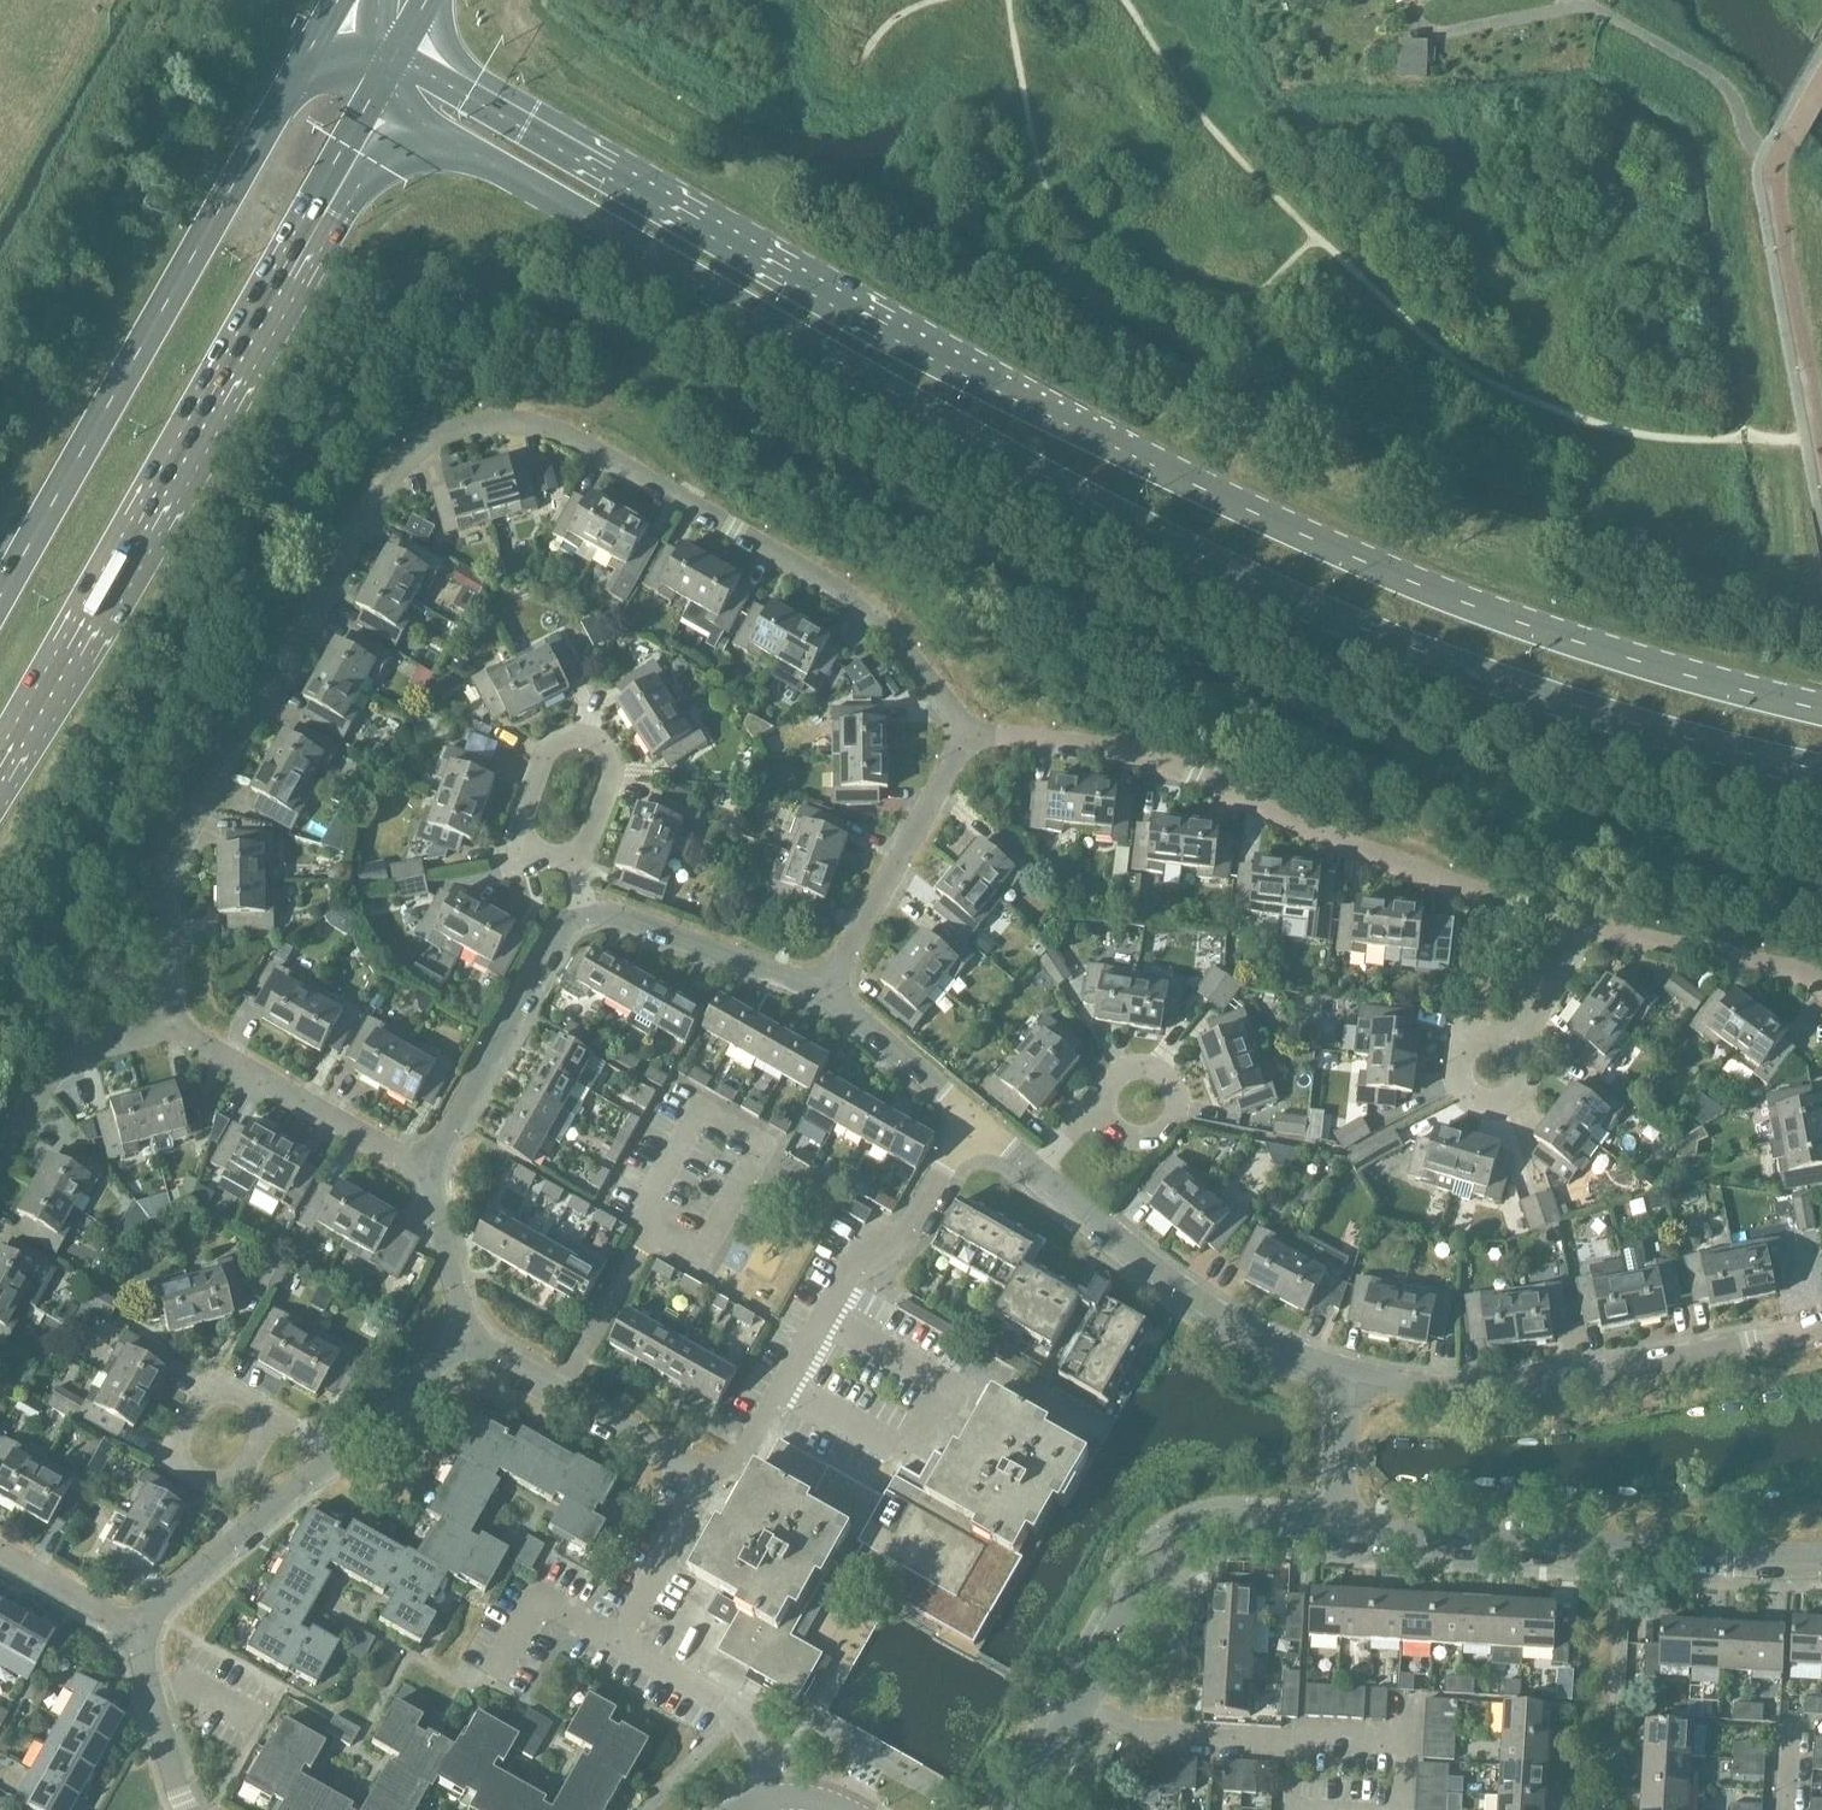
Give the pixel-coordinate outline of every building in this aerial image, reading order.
[(510,462),(478,471),(490,515),(507,510),(509,519),(539,510),(528,473),(514,477),(510,462)] [(450,494),(435,498),(446,536),(476,528),(473,519),(490,515),(478,471),(446,479),(450,494)] [(584,543),(599,552),(621,512),(593,496),(585,509),(572,502),(553,536),(580,551),(584,543)] [(621,512),(599,552),(614,560),(610,568),(637,583),(656,549),(643,542),(650,528),(621,512)] [(403,558),(390,550),(373,579),(413,602),(422,587),(430,591),(445,564),(411,545),(403,558)] [(676,596),(691,604),(714,564),(685,548),(677,562),(664,554),(645,588),(672,603),(676,596)] [(691,604),(706,613),(702,620),(729,635),(748,601),(735,594),(742,580),(714,564),(691,604)] [(413,602),(373,579),(357,608),(371,615),(363,629),(397,648),(412,621),(405,617),(413,602)] [(484,589),(469,581),(462,593),(477,602),(484,589)] [(765,654),(780,663),(803,623),(774,606),(766,620),(753,613),(734,646),(760,662),(765,654)] [(598,617),(583,625),(594,647),(609,639),(598,617)] [(803,623),(780,663),(795,671),(791,679),(817,694),(837,660),(824,653),(831,639),(803,623)] [(337,642),(321,671),(361,694),(370,679),(377,683),(392,656),(358,637),(351,650),(337,642)] [(536,659),(520,667),(541,708),(571,693),(564,679),(577,672),(559,637),(532,651),(536,659)] [(618,705),(636,733),(674,708),(665,693),(672,689),(655,663),(623,684),(631,697),(618,705)] [(541,708),(520,667),(505,675),(501,667),(474,681),(491,716),(505,709),(512,723),(541,708)] [(361,694),(321,671),(305,700),(318,708),(311,721),(345,740),(360,713),(353,709),(361,694)] [(674,708),(636,733),(653,760),(667,752),(675,765),(708,744),(691,718),(683,722),(674,708)] [(842,740),(842,758),(888,757),(888,724),(872,725),(872,709),(833,710),(834,741),(842,740)] [(285,735),(269,763),(309,786),(317,771),(325,775),(340,748),(306,729),(299,742),(285,735)] [(447,780),(441,796),(484,812),(495,781),(481,776),(486,761),(449,748),(439,777),(447,780)] [(888,757),(842,758),(843,775),(834,775),(834,806),(873,806),(873,791),(889,790),(888,757)] [(309,786),(269,763),(253,792),(266,800),(259,813),(293,832),(308,805),(300,801),(309,786)] [(1063,826),(1080,828),(1085,782),(1053,778),(1051,794),(1036,792),(1032,831),(1062,834),(1063,826)] [(1085,782),(1080,828),(1098,829),(1097,838),(1127,842),(1132,803),(1116,801),(1118,786),(1085,782)] [(484,812),(441,796),(435,812),(427,809),(416,838),(453,852),(458,838),(473,843),(484,812)] [(639,808),(628,839),(671,855),(686,860),(702,814),(653,797),(648,811),(639,808)] [(800,839),(794,855),(837,871),(848,840),(834,835),(839,821),(802,807),(792,836),(800,839)] [(1165,866),(1182,868),(1187,823),(1155,819),(1153,835),(1138,833),(1133,872),(1164,875),(1165,866)] [(1182,868),(1199,870),(1198,879),(1229,883),(1233,844),(1218,842),(1220,827),(1187,823),(1182,868)] [(220,850),(220,883),(266,883),(266,866),(275,866),(274,835),(235,835),(235,850),(220,850)] [(671,855),(628,839),(617,870),(632,875),(626,889),(663,903),(674,874),(665,871),(671,855)] [(981,843),(960,868),(995,898),(1006,884),(1013,890),(1032,866),(1002,841),(993,853),(981,843)] [(837,871),(794,855),(788,872),(780,869),(769,898),(806,911),(811,897),(826,902),(837,871)] [(1267,907),(1284,909),(1289,864),(1257,860),(1255,875),(1240,874),(1235,912),(1266,916),(1267,907)] [(391,869),(395,885),(426,879),(423,862),(391,869)] [(1289,864),(1284,909),(1301,911),(1300,920),(1331,924),(1335,885),(1320,883),(1322,868),(1289,864)] [(995,898),(960,868),(938,894),(951,904),(941,915),(971,940),(1002,903),(995,898)] [(426,879),(395,885),(398,901),(429,895),(426,879)] [(266,883),(220,883),(220,916),(236,916),(236,931),(275,931),(275,900),(266,900),(266,883)] [(457,963),(465,950),(487,910),(459,894),(451,907),(438,900),(415,939),(457,963)] [(1369,948),(1386,950),(1391,905),(1359,901),(1357,916),(1342,915),(1337,953),(1368,957),(1369,948)] [(1391,905),(1386,950),(1403,952),(1402,961),(1433,965),(1437,926),(1422,924),(1424,908),(1391,905)] [(487,910),(465,950),(480,958),(475,966),(502,981),(521,947),(508,940),(516,926),(487,910)] [(924,934),(903,959),(938,988),(949,975),(956,981),(976,957),(946,932),(936,944),(924,934)] [(985,937),(978,946),(989,955),(996,947),(985,937)] [(580,953),(563,984),(565,994),(579,1002),(589,999),(593,993),(606,1000),(624,968),(597,952),(597,954),(591,950),(580,953)] [(1040,962),(1058,988),(1072,979),(1054,953),(1040,962)] [(938,988),(903,959),(882,985),(894,995),(884,1006),(914,1031),(934,1007),(927,1002),(938,988)] [(1096,1023),(1129,1028),(1136,983),(1119,980),(1121,971),(1090,966),(1084,1005),(1099,1007),(1096,1023)] [(264,1022),(293,1038),(315,998),(300,990),(305,982),(278,967),(259,1001),(272,1009),(264,1022)] [(624,968),(606,1000),(633,1015),(651,983),(624,968)] [(1196,994),(1210,1004),(1228,979),(1215,969),(1196,994)] [(1607,979),(1588,1006),(1624,1033),(1635,1019),(1642,1024),(1660,1000),(1629,976),(1620,989),(1607,979)] [(1665,990),(1697,1013),(1706,1000),(1675,976),(1665,990)] [(1129,1028),(1161,1034),(1164,1018),(1179,1021),(1185,982),(1155,977),(1154,986),(1136,983),(1129,1028)] [(1228,979),(1210,1004),(1223,1014),(1242,988),(1228,979)] [(633,1015),(627,1026),(654,1041),(660,1031),(678,998),(651,983),(633,1015)] [(1720,1040),(1734,1051),(1762,1014),(1735,994),(1726,1007),(1714,998),(1690,1029),(1715,1047),(1720,1040)] [(331,1007),(315,998),(293,1038),(322,1055),(329,1041),(343,1049),(362,1015),(335,999),(331,1007)] [(678,998),(660,1031),(686,1046),(705,1013),(678,998)] [(703,1031),(730,1047),(749,1014),(722,999),(703,1031)] [(1438,1000),(1437,1012),(1448,1013),(1449,1002),(1438,1000)] [(1624,1033),(1588,1006),(1568,1032),(1581,1042),(1571,1054),(1603,1077),(1621,1052),(1614,1047),(1624,1033)] [(1373,1040),(1371,1058),(1417,1063),(1420,1030),(1405,1028),(1407,1013),(1368,1009),(1364,1039),(1373,1040)] [(1199,1044),(1210,1075),(1254,1059),(1248,1043),(1256,1040),(1245,1011),(1208,1025),(1214,1039),(1199,1044)] [(730,1047),(757,1062),(775,1029),(749,1014),(730,1047)] [(1762,1014),(1734,1051),(1748,1061),(1743,1068),(1768,1086),(1771,1082),(1791,1055),(1779,1046),(1788,1033),(1762,1014)] [(1035,1046),(1023,1059),(1059,1089),(1080,1063),(1068,1053),(1078,1042),(1047,1017),(1028,1040),(1035,1046)] [(356,1074),(385,1091),(408,1051),(393,1042),(397,1035),(370,1019),(351,1053),(364,1061),(356,1074)] [(570,1023),(564,1033),(582,1043),(587,1033),(570,1023)] [(757,1062),(784,1077),(802,1045),(775,1029),(757,1062)] [(597,1038),(591,1048),(608,1058),(614,1048),(597,1038)] [(561,1040),(546,1067),(579,1085),(589,1091),(597,1078),(586,1072),(594,1058),(561,1040)] [(802,1045),(784,1077),(811,1093),(830,1060),(802,1045)] [(408,1051),(385,1091),(414,1107),(422,1093),(435,1101),(454,1067),(427,1052),(423,1059),(408,1051)] [(624,1054),(618,1063),(635,1073),(641,1064),(624,1054)] [(1791,1055),(1771,1082),(1776,1087),(1786,1080),(1806,1066),(1791,1055)] [(1417,1063),(1371,1058),(1369,1075),(1360,1074),(1357,1104),(1396,1109),(1397,1094),(1413,1096),(1417,1063)] [(1059,1089),(1023,1059),(1012,1073),(1006,1067),(986,1091),(1016,1116),(1026,1104),(1038,1114),(1059,1089)] [(1254,1059),(1210,1075),(1222,1106),(1237,1101),(1242,1115),(1278,1102),(1268,1073),(1260,1076),(1254,1059)] [(1810,1083),(1806,1066),(1786,1080),(1790,1087),(1810,1083)] [(546,1067),(531,1094),(563,1112),(574,1118),(582,1105),(589,1091),(579,1085),(546,1067)] [(650,1069),(645,1079),(662,1089),(668,1079),(650,1069)] [(694,1070),(688,1080),(701,1087),(706,1089),(711,1080),(694,1070)] [(809,1111),(836,1126),(854,1094),(828,1078),(809,1111)] [(1574,1087),(1554,1114),(1591,1141),(1601,1127),(1608,1132),(1627,1108),(1596,1084),(1586,1096),(1574,1087)] [(721,1085),(715,1095),(732,1105),(738,1095),(721,1085)] [(173,1087),(141,1096),(153,1140),(170,1135),(172,1144),(202,1136),(191,1098),(177,1102),(173,1087)] [(647,1088),(637,1106),(647,1111),(657,1094),(647,1088)] [(1784,1142),(1784,1143),(1821,1136),(1821,1102),(1807,1105),(1805,1090),(1766,1097),(1772,1127),(1780,1126),(1784,1142)] [(531,1094),(515,1121),(548,1139),(563,1112),(531,1094)] [(854,1094),(836,1126),(863,1141),(881,1109),(854,1094)] [(1708,1125),(1726,1113),(1701,1095),(1689,1111),(1708,1125)] [(153,1140),(141,1096),(109,1104),(113,1119),(98,1123),(109,1161),(138,1153),(136,1144),(153,1140)] [(748,1100),(742,1110),(759,1120),(765,1110),(748,1100)] [(881,1109),(863,1141),(890,1157),(908,1124),(881,1109)] [(1591,1141),(1554,1114),(1535,1140),(1547,1149),(1538,1162),(1569,1185),(1588,1160),(1581,1155),(1591,1141)] [(632,1116),(622,1133),(631,1139),(641,1121),(632,1116)] [(775,1116),(769,1126),(787,1136),(792,1126),(775,1116)] [(1274,1133),(1306,1137),(1308,1120),(1276,1117),(1274,1133)] [(1683,1139),(1699,1129),(1684,1118),(1674,1132),(1683,1139)] [(1362,1120),(1335,1136),(1344,1151),(1371,1134),(1362,1120)] [(515,1121),(500,1148),(533,1166),(548,1139),(515,1121)] [(908,1124),(890,1157),(917,1172),(935,1140),(908,1124)] [(230,1131),(210,1165),(224,1173),(221,1179),(249,1195),(252,1189),(257,1181),(279,1141),(256,1128),(255,1131),(249,1128),(243,1138),(230,1131)] [(1440,1177),(1457,1182),(1469,1138),(1438,1129),(1433,1144),(1419,1140),(1408,1177),(1438,1186),(1440,1177)] [(1784,1143),(1784,1142),(1771,1145),(1774,1162),(1778,1161),(1784,1192),(1821,1185),(1821,1184),(1819,1170),(1821,1169),(1821,1136),(1784,1143)] [(1469,1138),(1457,1182),(1473,1187),(1471,1195),(1500,1204),(1511,1166),(1497,1162),(1501,1147),(1469,1138)] [(279,1141),(257,1181),(252,1189),(294,1212),(314,1178),(300,1171),(308,1157),(279,1141)] [(616,1143),(607,1160),(616,1166),(626,1148),(616,1143)] [(1349,1159),(1358,1174),(1385,1158),(1376,1143),(1349,1159)] [(799,1149),(794,1159),(811,1169),(817,1160),(799,1149)] [(48,1158),(32,1186),(72,1209),(81,1194),(88,1198),(103,1171),(70,1152),(62,1165),(48,1158)] [(1150,1209),(1176,1230),(1205,1195),(1192,1184),(1197,1177),(1174,1158),(1149,1188),(1160,1197),(1150,1209)] [(826,1165),(821,1175),(838,1185),(844,1176),(826,1165)] [(520,1167),(514,1177),(532,1187),(537,1177),(520,1167)] [(601,1169),(591,1187),(601,1192),(611,1175),(601,1169)] [(853,1181),(847,1191),(865,1201),(870,1191),(853,1181)] [(547,1183),(542,1192),(559,1202),(565,1193),(547,1183)] [(329,1233),(344,1242),(367,1202),(338,1185),(330,1199),(317,1192),(298,1226),(325,1241),(329,1233)] [(72,1209),(32,1186),(16,1215),(30,1223),(22,1236),(56,1255),(71,1228),(64,1224),(72,1209)] [(1552,1193),(1536,1198),(1546,1229),(1562,1223),(1552,1193)] [(1205,1195),(1176,1230),(1201,1252),(1211,1239),(1223,1249),(1248,1219),(1224,1200),(1218,1206),(1205,1195)] [(880,1197),(875,1207),(892,1218),(898,1208),(880,1197)] [(574,1198),(568,1207),(586,1217),(591,1208),(574,1198)] [(1546,1229),(1536,1198),(1521,1203),(1531,1234),(1546,1229)] [(873,1213),(847,1199),(841,1212),(866,1226),(873,1213)] [(1793,1202),(1799,1233),(1816,1230),(1810,1199),(1793,1202)] [(967,1207),(961,1203),(933,1252),(1008,1295),(995,1318),(1006,1324),(1004,1330),(1020,1339),(1023,1333),(1045,1346),(1042,1351),(1049,1356),(1052,1350),(1053,1351),(1081,1303),(1085,1306),(1084,1308),(1091,1312),(1058,1368),(1064,1371),(1054,1389),(1102,1416),(1108,1404),(1109,1405),(1153,1329),(1105,1302),(1112,1290),(1112,1287),(1111,1283),(1109,1281),(1107,1279),(1104,1279),(1102,1280),(1099,1281),(1094,1290),(1086,1286),(1084,1295),(1034,1267),(1045,1245),(973,1202),(970,1201),(967,1207)] [(367,1202),(344,1242),(359,1250),(355,1258),(382,1273),(401,1239),(388,1232),(395,1218),(367,1202)] [(600,1213),(595,1222),(612,1232),(618,1223),(600,1213)] [(493,1214),(475,1247),(501,1261),(520,1229),(493,1214)] [(520,1229),(501,1261),(529,1277),(547,1245),(520,1229)] [(1247,1284),(1276,1299),(1297,1259),(1282,1251),(1286,1243),(1259,1229),(1240,1263),(1254,1270),(1247,1284)] [(404,1233),(401,1239),(382,1273),(396,1281),(419,1242),(404,1233)] [(547,1245),(529,1277),(556,1293),(575,1260),(581,1249),(554,1233),(547,1245)] [(1734,1258),(1744,1303),(1776,1296),(1773,1281),(1788,1278),(1780,1240),(1750,1246),(1751,1254),(1734,1258)] [(20,1301),(29,1286),(36,1290),(51,1263),(17,1244),(10,1257),(0,1252),(0,1290),(20,1301)] [(1626,1280),(1635,1325),(1668,1319),(1665,1303),(1679,1300),(1672,1262),(1642,1268),(1638,1247),(1620,1251),(1626,1280)] [(575,1260),(556,1293),(583,1308),(601,1275),(608,1264),(581,1249),(575,1260)] [(1717,1261),(1716,1253),(1686,1259),(1693,1297),(1708,1294),(1711,1310),(1744,1303),(1734,1258),(1717,1261)] [(259,1286),(274,1294),(290,1266),(274,1258),(259,1286)] [(1297,1259),(1276,1299),(1305,1315),(1312,1301),(1326,1308),(1344,1273),(1317,1259),(1313,1267),(1297,1259)] [(204,1277),(187,1282),(200,1326),(231,1317),(227,1302),(242,1297),(231,1260),(201,1268),(204,1277)] [(658,1262),(653,1272),(670,1282),(676,1272),(658,1262)] [(1626,1280),(1609,1284),(1607,1275),(1577,1281),(1585,1320),(1600,1317),(1603,1332),(1635,1325),(1626,1280)] [(200,1326),(187,1282),(170,1286),(168,1278),(138,1286),(149,1324),(164,1320),(168,1335),(200,1326)] [(686,1278),(680,1287),(698,1297),(703,1288),(686,1278)] [(1362,1335),(1395,1341),(1404,1296),(1387,1293),(1388,1284),(1358,1278),(1350,1317),(1365,1319),(1362,1335)] [(1532,1298),(1514,1300),(1521,1346),(1553,1341),(1551,1326),(1566,1324),(1561,1285),(1531,1289),(1532,1298)] [(118,1304),(91,1288),(82,1303),(110,1319),(118,1304)] [(0,1290),(0,1345),(4,1347),(19,1320),(11,1316),(20,1301),(0,1290)] [(1404,1296),(1395,1341),(1427,1348),(1430,1332),(1445,1335),(1453,1297),(1422,1291),(1421,1300),(1404,1296)] [(712,1293),(707,1302),(724,1312),(730,1303),(712,1293)] [(1496,1294),(1466,1298),(1471,1337),(1486,1335),(1488,1350),(1521,1346),(1514,1300),(1497,1303),(1496,1294)] [(973,1340),(905,1301),(899,1310),(967,1349),(970,1345),(1038,1384),(1043,1375),(975,1336),(973,1340)] [(739,1308),(733,1317),(750,1327),(756,1318),(739,1308)] [(298,1324),(271,1309),(252,1343),(265,1351),(257,1364),(286,1381),(308,1341),(293,1332),(298,1324)] [(611,1346),(636,1360),(654,1328),(629,1313),(611,1346)] [(636,1360),(665,1376),(683,1344),(654,1328),(636,1360)] [(117,1364),(109,1379),(149,1401),(165,1373),(151,1365),(159,1352),(125,1333),(110,1359),(117,1364)] [(308,1341),(286,1381),(315,1397),(322,1383),(335,1391),(355,1357),(328,1342),(324,1349),(308,1341)] [(665,1376),(693,1393),(712,1360),(683,1344),(665,1376)] [(693,1393),(718,1407),(737,1374),(712,1360),(693,1393)] [(149,1401),(109,1379),(100,1394),(92,1390),(77,1416),(111,1436),(119,1422),(132,1430),(149,1401)] [(903,1470),(902,1469),(884,1500),(874,1494),(833,1566),(890,1598),(892,1599),(911,1610),(940,1627),(941,1628),(974,1646),(975,1646),(991,1618),(992,1616),(1024,1560),(1016,1555),(1043,1509),(1048,1511),(1067,1477),(1075,1481),(1090,1456),(1047,1432),(1051,1425),(999,1396),(959,1467),(954,1464),(935,1453),(920,1480),(903,1470)] [(523,1487),(547,1446),(520,1431),(513,1444),(505,1440),(507,1436),(477,1419),(454,1460),(457,1461),(442,1488),(483,1511),(499,1484),(495,1482),(499,1473),(523,1487)] [(18,1511),(41,1471),(26,1462),(30,1454),(3,1439),(0,1445),(0,1500),(18,1511)] [(780,1441),(722,1542),(717,1539),(696,1577),(745,1605),(742,1610),(718,1596),(708,1615),(731,1629),(718,1653),(799,1699),(824,1656),(792,1638),(833,1566),(874,1494),(780,1441)] [(547,1446),(523,1487),(551,1503),(554,1496),(563,1501),(547,1528),(588,1552),(604,1524),(591,1517),(597,1507),(600,1509),(616,1482),(575,1458),(574,1461),(547,1446)] [(102,1471),(91,1465),(86,1474),(97,1480),(102,1471)] [(41,1471),(18,1511),(47,1527),(55,1513),(68,1521),(87,1487),(60,1472),(56,1479),(41,1471)] [(129,1518),(169,1540),(185,1512),(171,1504),(179,1491),(145,1472),(130,1498),(137,1503),(129,1518)] [(483,1511),(442,1488),(427,1514),(440,1522),(434,1532),(430,1530),(415,1556),(447,1574),(446,1576),(456,1581),(457,1578),(484,1593),(507,1552),(480,1536),(477,1542),(468,1538),(483,1511)] [(288,1555),(273,1581),(314,1604),(329,1577),(325,1575),(330,1566),(354,1580),(378,1539),(351,1524),(344,1537),(336,1533),(338,1529),(308,1512),(285,1553),(288,1555)] [(169,1540),(129,1518),(120,1533),(113,1529),(89,1569),(129,1592),(138,1577),(132,1574),(139,1561),(152,1569),(169,1540)] [(513,1562),(530,1571),(544,1546),(527,1536),(513,1562)] [(404,1554),(378,1539),(354,1580),(382,1596),(385,1590),(393,1595),(378,1622),(419,1645),(435,1617),(422,1610),(427,1600),(431,1602),(446,1576),(447,1574),(415,1556),(406,1551),(404,1554)] [(1212,1590),(1210,1622),(1256,1625),(1257,1597),(1273,1598),(1275,1580),(1227,1577),(1226,1591),(1212,1590)] [(314,1604),(273,1581),(258,1608),(271,1615),(265,1625),(261,1623),(245,1651),(287,1674),(288,1671),(315,1686),(338,1645),(311,1629),(307,1635),(299,1630),(314,1604)] [(1310,1637),(1342,1639),(1344,1593),(1313,1591),(1310,1637)] [(1342,1639),(1372,1641),(1375,1595),(1344,1593),(1342,1639)] [(1287,1627),(1303,1628),(1305,1596),(1289,1595),(1287,1627)] [(1372,1641),(1402,1643),(1405,1597),(1375,1595),(1372,1641)] [(1402,1643),(1432,1645),(1435,1599),(1405,1597),(1402,1643)] [(1432,1645),(1463,1646),(1466,1600),(1435,1599),(1432,1645)] [(1463,1646),(1493,1648),(1496,1602),(1466,1600),(1463,1646)] [(1526,1604),(1496,1602),(1493,1648),(1523,1650),(1526,1604)] [(1526,1604),(1523,1650),(1555,1652),(1556,1630),(1558,1606),(1526,1604)] [(25,1619),(26,1619),(29,1615),(19,1609),(16,1614),(0,1605),(0,1664),(25,1619)] [(0,1664),(0,1666),(27,1681),(53,1635),(26,1619),(25,1619),(0,1664)] [(1821,1668),(1821,1622),(1794,1620),(1791,1666),(1821,1668)] [(1256,1625),(1210,1622),(1208,1653),(1254,1655),(1256,1625)] [(1660,1668),(1691,1669),(1694,1624),(1663,1622),(1661,1646),(1660,1668)] [(1691,1669),(1722,1671),(1724,1625),(1694,1624),(1691,1669)] [(1722,1671),(1752,1673),(1755,1627),(1724,1625),(1722,1671)] [(1303,1628),(1287,1627),(1286,1641),(1302,1642),(1303,1628)] [(1755,1627),(1752,1673),(1783,1675),(1786,1629),(1755,1627)] [(344,1655),(360,1665),(375,1639),(358,1630),(344,1655)] [(1556,1630),(1555,1652),(1554,1664),(1569,1665),(1571,1631),(1556,1630)] [(1660,1668),(1661,1646),(1647,1645),(1644,1678),(1659,1679),(1660,1668)] [(1208,1653),(1206,1683),(1252,1686),(1254,1655),(1208,1653)] [(1283,1686),(1300,1687),(1301,1673),(1284,1672),(1283,1686)] [(76,1692),(95,1704),(103,1690),(76,1675),(68,1690),(75,1693),(76,1692)] [(1399,1691),(1414,1692),(1415,1676),(1400,1675),(1399,1691)] [(1445,1694),(1460,1695),(1461,1678),(1446,1677),(1445,1694)] [(1460,1695),(1474,1695),(1475,1679),(1461,1678),(1460,1695)] [(1505,1697),(1520,1698),(1521,1682),(1506,1681),(1505,1697)] [(1206,1683),(1204,1714),(1250,1717),(1252,1686),(1206,1683)] [(46,1693),(32,1685),(24,1700),(38,1707),(46,1693)] [(1300,1687),(1283,1686),(1281,1718),(1298,1719),(1300,1687)] [(1305,1717),(1320,1718),(1322,1686),(1307,1686),(1305,1717)] [(1336,1687),(1322,1686),(1320,1718),(1335,1718),(1336,1687)] [(1351,1688),(1336,1687),(1335,1718),(1349,1719),(1351,1688)] [(1349,1719),(1364,1720),(1366,1689),(1351,1688),(1349,1719)] [(1372,1689),(1370,1721),(1386,1722),(1388,1690),(1372,1689)] [(75,1693),(60,1720),(106,1746),(122,1719),(95,1704),(76,1692),(75,1693)] [(615,1712),(587,1696),(564,1737),(591,1752),(585,1762),(579,1759),(565,1785),(606,1808),(621,1782),(623,1783),(647,1742),(619,1727),(617,1731),(607,1725),(615,1712)] [(1805,1715),(1820,1716),(1821,1700),(1806,1699),(1805,1715)] [(1426,1715),(1457,1717),(1458,1702),(1427,1700),(1426,1715)] [(1694,1718),(1709,1719),(1710,1703),(1695,1702),(1694,1718)] [(394,1703),(371,1744),(398,1759),(393,1769),(387,1765),(371,1792),(403,1809),(416,1809),(428,1789),(431,1790),(436,1781),(454,1749),(453,1748),(426,1733),(424,1737),(414,1732),(422,1718),(394,1703)] [(1550,1739),(1552,1707),(1506,1705),(1504,1736),(1550,1739)] [(1739,1721),(1754,1722),(1755,1705),(1740,1705),(1739,1721)] [(1755,1705),(1754,1722),(1768,1723),(1769,1706),(1755,1705)] [(532,1759),(542,1741),(552,1724),(527,1710),(517,1726),(522,1729),(517,1737),(511,1748),(532,1759)] [(517,1785),(491,1770),(496,1762),(502,1765),(511,1748),(517,1737),(476,1714),(461,1741),(458,1739),(453,1748),(454,1749),(436,1781),(462,1796),(465,1792),(474,1798),(467,1809),(503,1809),(517,1785)] [(1457,1717),(1426,1715),(1425,1729),(1456,1731),(1457,1717)] [(324,1733),(349,1747),(359,1730),(334,1716),(324,1733)] [(106,1746),(60,1720),(45,1746),(91,1772),(101,1756),(106,1759),(111,1749),(106,1746)] [(283,1721),(268,1747),(266,1746),(242,1787),(270,1803),(272,1799),(282,1804),(278,1809),(314,1809),(324,1792),(298,1777),(303,1769),(309,1772),(324,1744),(283,1721)] [(1647,1723),(1645,1754),(1691,1757),(1693,1725),(1647,1723)] [(1456,1731),(1425,1729),(1424,1744),(1455,1745),(1456,1731)] [(1548,1769),(1550,1739),(1504,1736),(1502,1767),(1548,1769)] [(1424,1744),(1423,1759),(1454,1761),(1455,1745),(1424,1744)] [(1734,1759),(1765,1761),(1766,1746),(1735,1744),(1734,1759)] [(91,1772),(45,1746),(30,1773),(81,1802),(87,1792),(82,1789),(91,1772)] [(1645,1754),(1644,1784),(1689,1787),(1691,1757),(1645,1754)] [(1814,1755),(1813,1771),(1821,1771),(1821,1755),(1814,1755)] [(1150,1788),(1166,1789),(1168,1757),(1152,1756),(1150,1788)] [(1182,1758),(1168,1757),(1166,1789),(1180,1789),(1182,1758)] [(1182,1758),(1180,1789),(1196,1790),(1198,1759),(1182,1758)] [(1765,1761),(1734,1759),(1733,1776),(1765,1777),(1765,1761)] [(1224,1792),(1240,1793),(1242,1762),(1226,1761),(1224,1792)] [(1242,1762),(1240,1793),(1256,1794),(1258,1763),(1242,1762)] [(1417,1780),(1449,1781),(1450,1766),(1418,1764),(1417,1780)] [(1546,1800),(1548,1769),(1502,1767),(1500,1797),(1546,1800)] [(30,1773),(14,1800),(32,1809),(70,1809),(71,1809),(73,1809),(77,1809),(81,1802),(30,1773)] [(1449,1781),(1417,1780),(1417,1794),(1448,1796),(1449,1781)] [(1642,1809),(1688,1809),(1689,1787),(1644,1784),(1642,1809)] [(565,1785),(551,1809),(542,1804),(544,1800),(517,1785),(503,1809),(605,1809),(606,1808),(565,1785)] [(351,1807),(324,1792),(314,1809),(349,1809),(351,1807)] [(371,1792),(361,1809),(403,1809),(371,1792)] [(1448,1796),(1417,1794),(1416,1808),(1447,1809),(1448,1796)] [(1546,1800),(1500,1797),(1499,1809),(1546,1809),(1546,1800)] [(1812,1799),(1811,1809),(1821,1809),(1821,1800),(1812,1799)]
